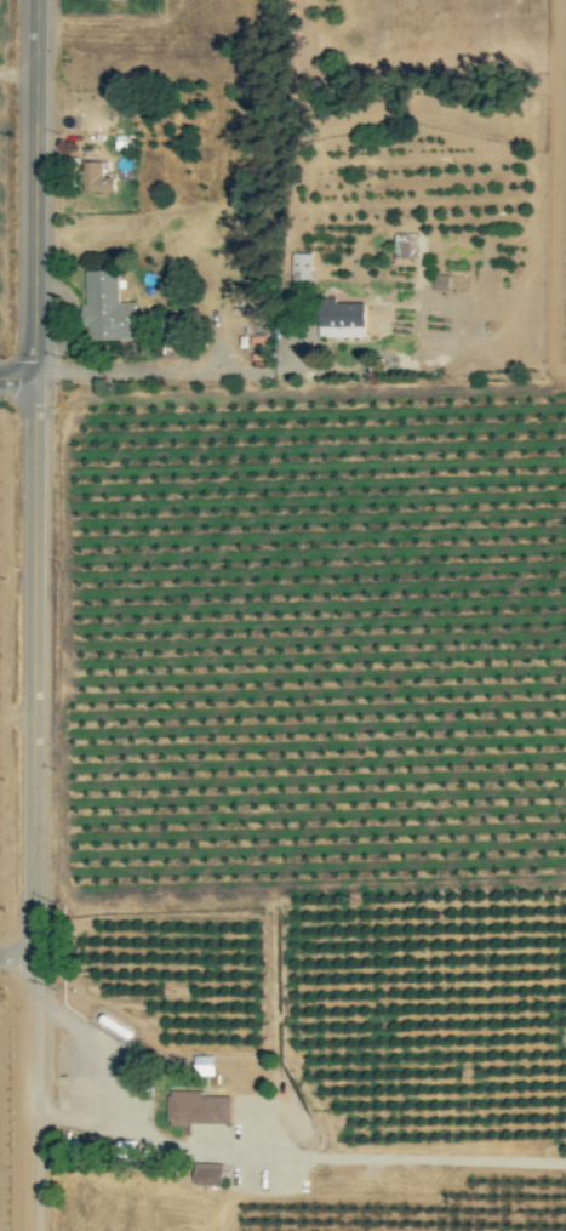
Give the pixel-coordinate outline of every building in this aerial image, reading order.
[(101,162),(81,162),(82,192),(113,192),(112,178),(101,178),(101,162)] [(415,263),(416,234),(394,233),(392,262),(415,263)] [(310,254),(291,253),(290,287),(309,287),(310,254)] [(87,341),(135,340),(134,303),(117,303),(116,271),(84,272),(85,305),(80,305),(80,327),(87,327),(87,341)] [(447,291),(448,276),(432,275),(432,290),(447,291)] [(362,303),(332,303),(332,298),(317,298),(318,339),(363,338),(362,303)] [(200,1091),(167,1091),(166,1123),(229,1124),(230,1097),(200,1096),(200,1091)] [(221,1164),(192,1163),(191,1185),(220,1186),(221,1164)]
